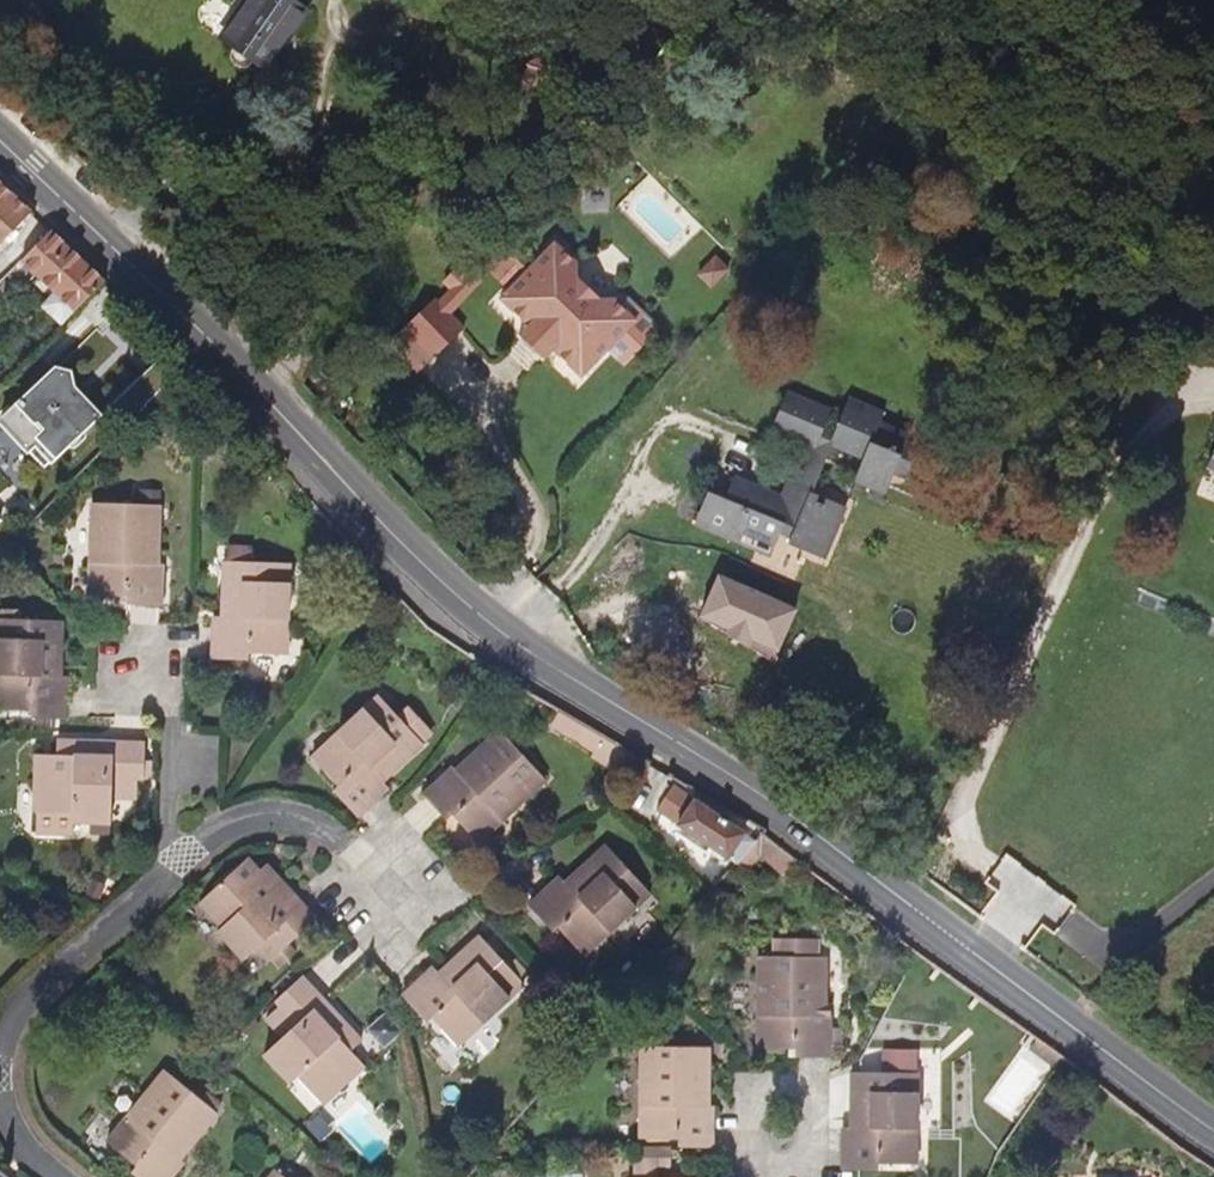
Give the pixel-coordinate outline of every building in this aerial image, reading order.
[(293,0),(249,0),(217,42),(264,79),(314,17),(293,0)] [(537,69),(536,54),(507,56),(508,62),(498,62),(499,72),(537,69)] [(35,211),(0,179),(0,228),(9,237),(35,211)] [(107,281),(54,230),(23,261),(76,313),(107,281)] [(465,344),(519,289),(540,309),(550,299),(520,269),(456,335),(465,344)] [(650,353),(626,330),(618,331),(594,307),(594,297),(573,276),(550,299),(540,309),(518,330),(546,357),(569,380),(597,408),(650,353)] [(54,302),(42,314),(63,333),(74,320),(54,302)] [(449,387),(478,357),(465,344),(456,335),(452,331),(422,361),(449,387)] [(148,405),(189,367),(170,347),(169,349),(130,388),(148,405)] [(54,462),(103,415),(74,387),(72,371),(55,369),(1,420),(29,449),(34,444),(54,462)] [(826,573),(850,516),(816,502),(844,437),(872,449),(865,467),(897,480),(904,464),(919,470),(931,442),(919,436),(918,425),(894,414),(890,405),(860,392),(847,423),(834,418),(841,401),(799,383),(783,420),(812,432),(822,436),(784,526),(748,510),(744,520),(726,512),(711,506),(697,539),(732,555),(737,544),(774,560),(778,552),(826,573)] [(784,526),(822,436),(812,432),(780,507),(754,495),(748,510),(784,526)] [(9,482),(28,464),(0,436),(0,474),(9,482)] [(1204,470),(1213,475),(1213,447),(1204,470)] [(748,510),(754,495),(736,488),(726,512),(744,520),(748,510)] [(164,607),(165,563),(160,563),(161,504),(93,502),(91,596),(130,597),(130,606),(164,607)] [(25,529),(38,515),(27,505),(14,520),(25,529)] [(289,655),(292,563),(226,561),(224,616),(215,615),(213,660),(250,660),(251,654),(289,655)] [(72,676),(62,676),(64,621),(0,618),(0,712),(36,713),(36,719),(70,720),(72,676)] [(385,781),(426,743),(381,695),(314,758),(338,786),(334,790),(359,817),(391,786),(385,781)] [(480,844),(548,781),(501,729),(459,770),(455,766),(424,794),(448,820),(453,816),(480,844)] [(138,799),(139,779),(153,780),(154,761),(147,760),(148,742),(59,740),(59,755),(38,755),(37,811),(39,811),(38,836),(76,837),(77,823),(112,824),(113,798),(138,799)] [(759,840),(699,799),(680,827),(738,865),(759,840)] [(756,877),(779,842),(766,832),(738,865),(756,877)] [(789,872),(800,857),(779,842),(769,857),(789,872)] [(586,957),(653,893),(607,845),(568,882),(563,876),(532,906),(556,931),(559,928),(586,957)] [(319,918),(268,863),(261,869),(250,857),(201,903),(223,926),(218,931),(245,960),(257,949),(270,962),(273,960),(280,969),(297,953),(290,945),(319,918)] [(457,1045),(526,983),(482,935),(441,972),(436,966),(404,996),(428,1023),(433,1018),(457,1045)] [(828,1016),(829,956),(818,956),(818,939),(776,939),(776,957),(759,957),(758,1050),(798,1049),(798,1057),(832,1058),(832,1046),(843,1046),(843,1029),(832,1029),(833,1016),(828,1016)] [(353,1050),(364,1041),(305,975),(277,1000),(281,1006),(267,1019),(284,1038),(265,1054),(292,1084),(299,1078),(324,1105),(367,1066),(353,1050)] [(386,1049),(405,1032),(387,1013),(369,1030),(386,1049)] [(710,1106),(710,1047),(642,1046),(642,1139),(679,1140),(679,1148),(715,1148),(715,1106),(710,1106)] [(918,1165),(918,1072),(911,1072),(912,1063),(874,1063),(874,1072),(853,1072),(853,1128),(845,1127),(844,1170),(880,1170),(880,1165),(918,1165)] [(220,1114),(217,1111),(223,1104),(210,1092),(203,1100),(166,1070),(107,1142),(137,1165),(131,1172),(138,1176),(175,1176),(187,1162),(183,1159),(220,1114)] [(672,1158),(672,1149),(638,1149),(638,1158),(658,1158),(672,1158)] [(658,1166),(658,1158),(638,1158),(636,1158),(636,1166),(658,1166)] [(658,1166),(636,1166),(636,1176),(658,1176),(658,1166)]
